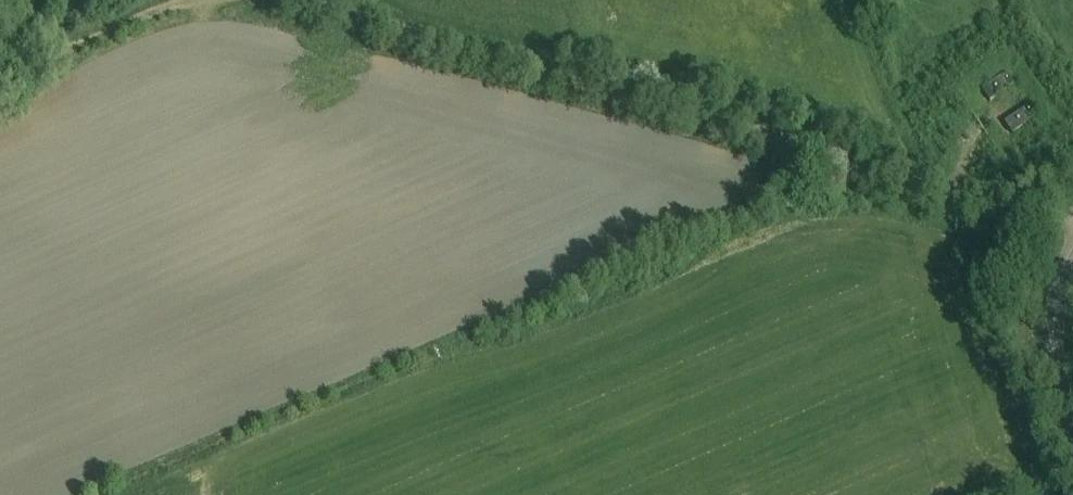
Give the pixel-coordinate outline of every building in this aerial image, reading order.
[(991,102),(1015,86),(1008,75),(984,91),(991,102)] [(1013,135),(1038,119),(1030,108),(1006,124),(1013,135)]
